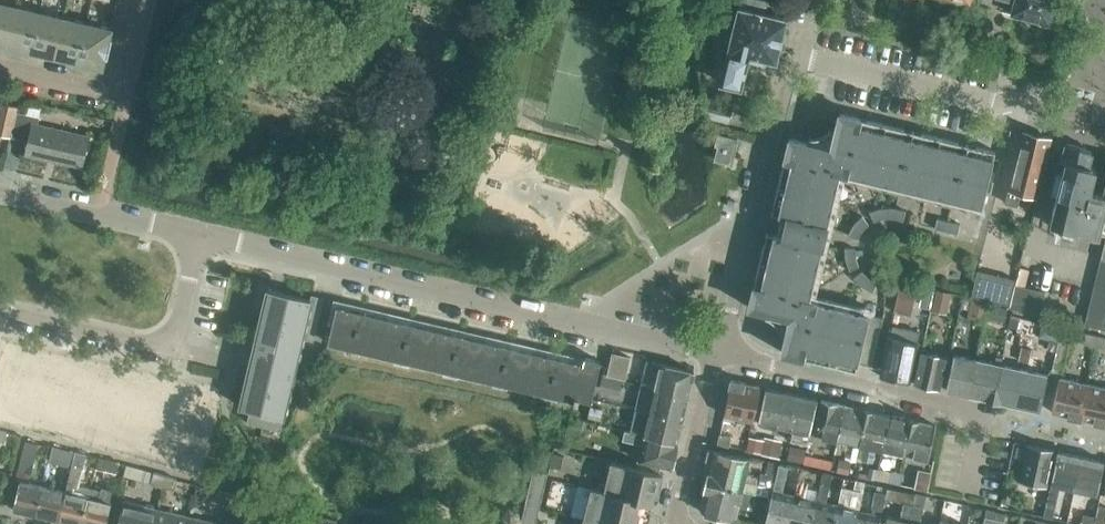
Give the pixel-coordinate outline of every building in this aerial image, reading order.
[(787,35),(787,34),(786,33),(785,33),(783,32),(787,17),(765,12),(767,3),(766,0),(741,0),(740,5),(739,5),(721,82),(742,86),(748,60),(766,64),(767,57),(777,60),(781,44),(782,44),(783,44),(784,44),(785,43),(786,42),(786,40),(787,38),(787,36),(787,35)] [(1015,0),(1011,14),(1050,24),(1056,0),(1013,0),(1015,0)] [(8,41),(16,7),(0,3),(0,39),(8,41)] [(8,41),(31,46),(39,13),(16,7),(8,41)] [(31,46),(55,52),(63,18),(39,13),(31,46)] [(76,60),(78,60),(86,24),(63,18),(55,52),(77,57),(76,60)] [(86,24),(78,60),(102,66),(104,58),(108,59),(113,39),(109,38),(110,30),(86,24)] [(706,76),(719,80),(728,48),(715,44),(706,76)] [(0,109),(0,134),(10,136),(17,106),(2,102),(0,109)] [(730,125),(753,131),(759,108),(735,102),(730,125)] [(26,152),(82,165),(89,137),(37,125),(39,116),(17,111),(11,136),(29,140),(26,152)] [(981,205),(996,150),(840,112),(831,147),(790,137),(771,212),(781,215),(777,234),(767,231),(749,306),(790,316),(782,351),(856,369),(858,363),(871,366),(883,317),(809,299),(840,171),(981,205)] [(1037,196),(1051,138),(1023,131),(1018,150),(1019,150),(1015,168),(1014,168),(1006,202),(1018,205),(1021,192),(1037,196)] [(715,158),(731,162),(734,153),(743,155),(743,153),(746,153),(747,150),(735,147),(736,144),(748,147),(749,144),(746,143),(746,141),(737,139),(737,138),(719,134),(716,144),(719,145),(715,158)] [(1094,177),(1097,166),(1090,165),(1094,150),(1064,142),(1060,160),(1065,161),(1050,222),(1104,236),(1104,180),(1094,177)] [(893,207),(881,208),(883,218),(892,217),(893,207)] [(906,210),(893,207),(892,217),(903,220),(906,210)] [(883,218),(881,208),(870,211),(874,221),(883,218)] [(863,215),(854,224),(862,230),(869,224),(863,215)] [(935,228),(946,231),(949,220),(937,218),(935,228)] [(949,220),(946,231),(958,233),(960,223),(949,220)] [(862,230),(854,224),(848,234),(858,238),(862,230)] [(1085,324),(1104,329),(1104,241),(1085,324)] [(845,247),(846,258),(856,257),(856,248),(845,247)] [(856,257),(846,258),(850,270),(859,265),(856,257)] [(1010,305),(1015,284),(1016,278),(978,269),(971,295),(1010,305)] [(854,277),(862,285),(869,276),(862,271),(854,277)] [(869,276),(862,285),(873,291),(877,282),(869,276)] [(900,282),(893,311),(911,315),(918,285),(900,281),(900,282)] [(1040,314),(1045,291),(1015,284),(1010,305),(1009,307),(1040,314)] [(946,308),(950,290),(937,288),(933,306),(946,308)] [(311,299),(268,289),(240,405),(284,416),(302,338),(311,299)] [(312,294),(311,299),(302,338),(314,340),(324,297),(312,294)] [(985,315),(988,302),(971,298),(967,311),(985,315)] [(987,316),(1003,319),(1005,308),(990,304),(987,316)] [(585,356),(583,363),(337,305),(328,342),(574,400),(574,401),(578,402),(579,397),(591,400),(601,360),(585,356)] [(1062,328),(1044,324),(1043,331),(1047,337),(1050,338),(1060,340),(1062,328)] [(893,326),(891,336),(888,336),(880,375),(911,382),(919,342),(915,342),(918,331),(893,326)] [(1060,340),(1059,345),(1066,346),(1070,329),(1063,327),(1062,328),(1060,340)] [(1083,343),(1095,346),(1097,336),(1086,333),(1083,343)] [(1095,346),(1104,348),(1104,337),(1097,336),(1095,346)] [(1050,338),(1048,348),(1058,351),(1059,345),(1060,340),(1050,338)] [(1066,346),(1059,345),(1058,351),(1053,373),(1060,375),(1066,346)] [(1025,347),(1022,359),(1030,361),(1032,349),(1025,347)] [(914,383),(940,388),(940,387),(946,356),(922,350),(915,381),(914,383)] [(609,374),(621,377),(625,378),(630,356),(613,352),(608,374),(609,374)] [(946,389),(970,394),(977,359),(954,354),(946,389)] [(987,398),(993,400),(1001,364),(977,359),(970,394),(987,398)] [(648,360),(642,385),(688,396),(694,371),(648,360)] [(1000,401),(1017,404),(1024,370),(1001,364),(993,400),(1000,401)] [(1024,370),(1017,404),(1040,409),(1047,375),(1024,370)] [(1057,413),(1079,418),(1087,383),(1059,377),(1052,411),(1057,412),(1057,413)] [(756,385),(756,384),(731,379),(730,387),(725,414),(753,421),(761,386),(756,385)] [(1104,424),(1104,423),(1104,387),(1087,383),(1079,418),(1104,424)] [(639,394),(636,408),(683,419),(688,396),(642,385),(640,394),(639,394)] [(759,422),(784,427),(792,392),(784,391),(766,387),(759,422)] [(792,392),(784,427),(794,429),(791,440),(807,444),(817,398),(800,394),(792,392)] [(814,434),(837,439),(844,404),(838,403),(838,402),(822,399),(814,434)] [(837,439),(860,444),(867,409),(861,407),(861,408),(844,404),(837,439)] [(588,421),(601,425),(606,410),(592,406),(588,421)] [(636,408),(631,431),(678,442),(683,419),(636,408)] [(860,444),(882,449),(890,414),(874,411),(874,410),(867,409),(860,444)] [(883,449),(905,454),(913,418),(906,417),(890,414),(882,449),(883,449)] [(913,418),(905,454),(928,459),(935,424),(919,420),(913,418)] [(678,442),(631,431),(625,430),(623,439),(642,443),(639,459),(672,467),(678,442)] [(717,444),(729,446),(731,436),(719,433),(717,444)] [(26,440),(19,469),(31,472),(38,443),(26,440)] [(782,445),(765,442),(763,454),(779,457),(782,445)] [(1020,479),(1046,485),(1054,450),(1028,444),(1020,479)] [(72,466),(75,451),(53,445),(50,460),(72,466)] [(793,445),(790,460),(795,461),(803,463),(805,454),(806,450),(807,448),(793,445)] [(709,472),(707,480),(771,495),(773,490),(774,484),(759,480),(758,483),(745,480),(750,457),(714,449),(709,472)] [(1074,487),(1081,455),(1058,450),(1046,504),(1046,506),(1044,516),(1053,518),(1060,484),(1074,487)] [(78,523),(82,523),(91,488),(79,485),(87,454),(75,451),(72,466),(66,491),(59,519),(78,523)] [(553,452),(550,466),(562,468),(565,455),(553,452)] [(805,454),(803,463),(815,465),(816,456),(805,454)] [(1104,461),(1081,455),(1074,487),(1097,493),(1104,461)] [(99,462),(98,467),(117,472),(119,462),(118,462),(100,457),(99,462)] [(836,470),(849,473),(851,462),(839,459),(836,470)] [(604,492),(643,501),(656,504),(663,473),(611,461),(604,490),(604,492)] [(859,463),(857,475),(868,477),(870,466),(859,463)] [(127,464),(124,474),(138,478),(141,468),(127,464)] [(870,466),(868,477),(875,479),(876,478),(878,468),(870,466)] [(534,469),(526,504),(540,507),(548,473),(534,469)] [(892,470),(890,481),(901,484),(903,473),(892,470)] [(918,487),(927,489),(930,472),(922,470),(918,487)] [(767,517),(765,523),(788,523),(794,495),(782,492),(786,473),(777,471),(774,484),(773,490),(771,495),(767,517)] [(151,482),(159,484),(161,474),(154,472),(151,482)] [(838,505),(826,502),(830,484),(832,475),(823,472),(820,482),(816,500),(810,523),(833,523),(838,505)] [(161,474),(159,484),(174,488),(177,478),(161,474)] [(816,500),(804,497),(808,479),(799,477),(795,495),(794,495),(788,523),(810,523),(816,500)] [(21,480),(14,509),(16,509),(29,512),(37,514),(43,486),(26,482),(21,480)] [(759,516),(767,517),(771,495),(707,480),(705,489),(701,506),(705,513),(735,520),(741,496),(754,499),(753,505),(761,507),(759,516)] [(37,514),(59,519),(66,491),(43,486),(37,514)] [(82,523),(106,523),(112,502),(110,502),(113,489),(101,486),(101,490),(91,488),(82,523)] [(616,523),(637,523),(643,501),(604,492),(604,490),(591,487),(584,517),(616,523)] [(913,503),(915,493),(887,487),(885,498),(904,502),(900,519),(885,516),(884,523),(909,523),(913,503)] [(859,509),(863,491),(854,489),(849,507),(838,505),(833,523),(856,523),(859,509)] [(216,500),(226,502),(228,492),(218,490),(216,500)] [(856,523),(879,523),(881,514),(886,492),(875,490),(872,506),(874,507),(872,512),(859,509),(856,523)] [(228,492),(226,502),(238,506),(241,496),(228,492)] [(915,493),(913,503),(923,506),(926,496),(916,493),(915,493)] [(1016,499),(1013,509),(1044,516),(1046,506),(1016,499)] [(157,508),(123,500),(118,523),(153,523),(157,508)] [(909,523),(923,523),(919,523),(923,506),(913,503),(909,523)] [(526,504),(521,523),(536,523),(540,507),(526,504)] [(189,516),(157,508),(153,523),(187,523),(189,516)] [(1000,512),(991,510),(988,523),(998,523),(1000,512)] [(303,523),(336,523),(337,520),(306,512),(304,521),(303,521),(303,523)] [(1009,514),(1000,512),(998,523),(1007,523),(1009,514)] [(1095,515),(1084,513),(1081,523),(1093,523),(1095,515)] [(222,523),(189,516),(187,523),(222,523)]
